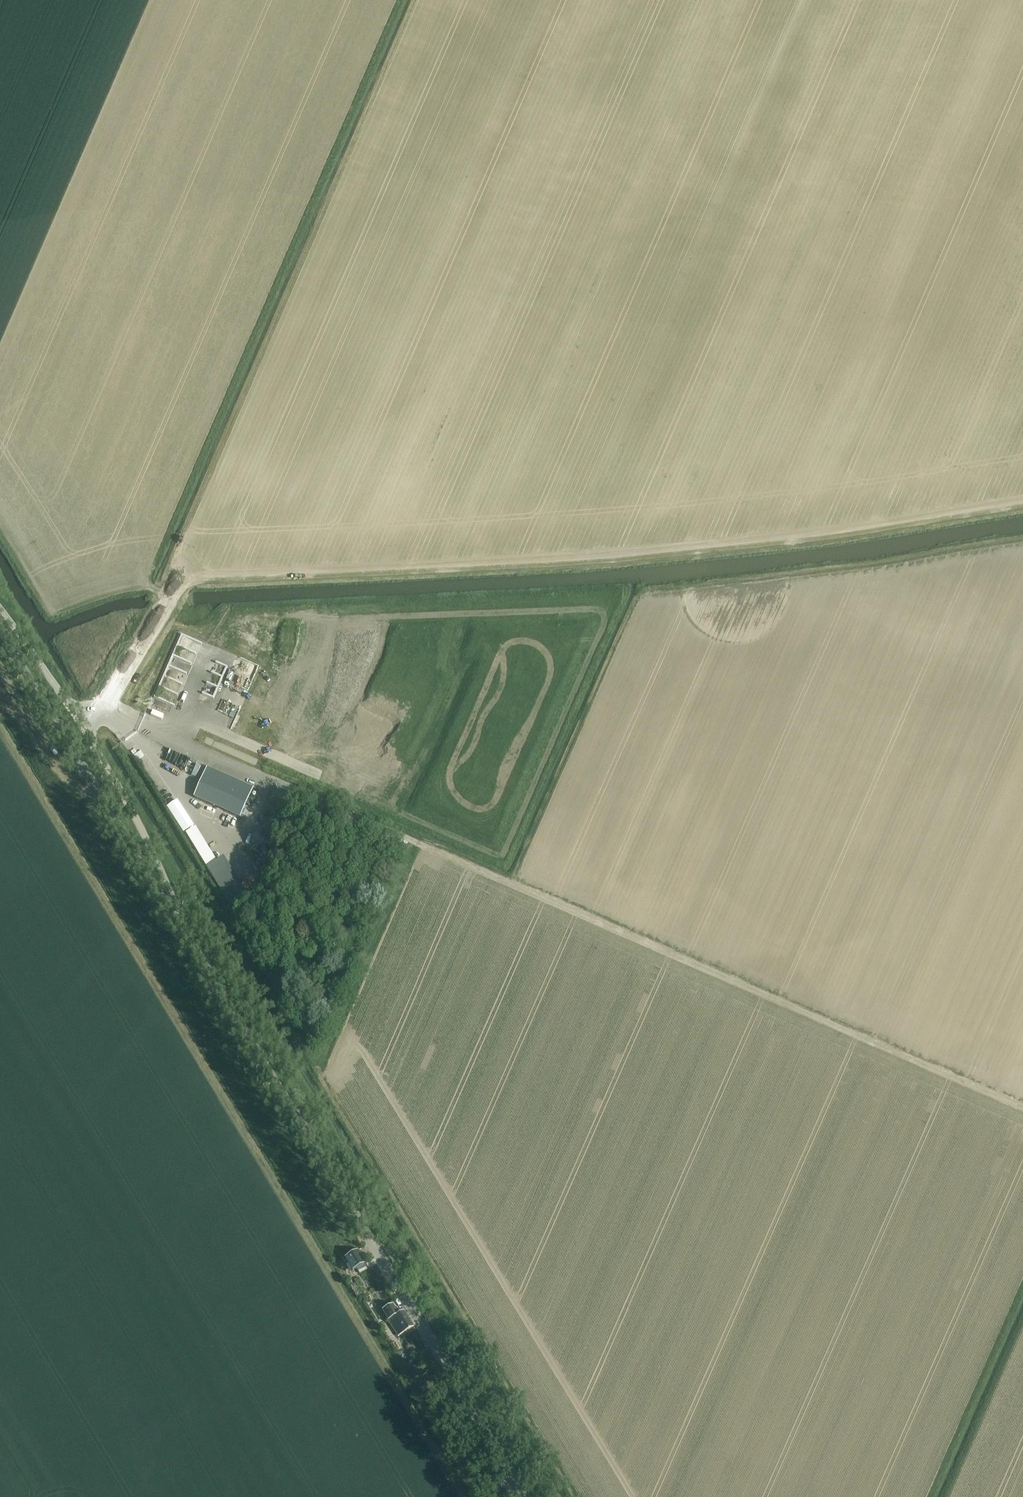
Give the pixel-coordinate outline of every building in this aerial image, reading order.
[(203,775),(193,798),(239,818),(249,796),(251,792),(205,772),(203,775)] [(177,801),(166,807),(183,832),(194,826),(177,801)] [(221,860),(205,869),(212,880),(228,870),(221,860)] [(247,897),(228,870),(212,880),(230,908),(247,897)] [(358,1251),(345,1259),(352,1271),(356,1269),(359,1274),(367,1269),(364,1264),(365,1263),(358,1251)] [(383,1311),(398,1337),(414,1328),(404,1312),(399,1315),(393,1305),(383,1311)] [(417,1344),(421,1341),(418,1335),(413,1338),(417,1344)] [(413,1345),(408,1348),(412,1355),(417,1352),(413,1345)]
